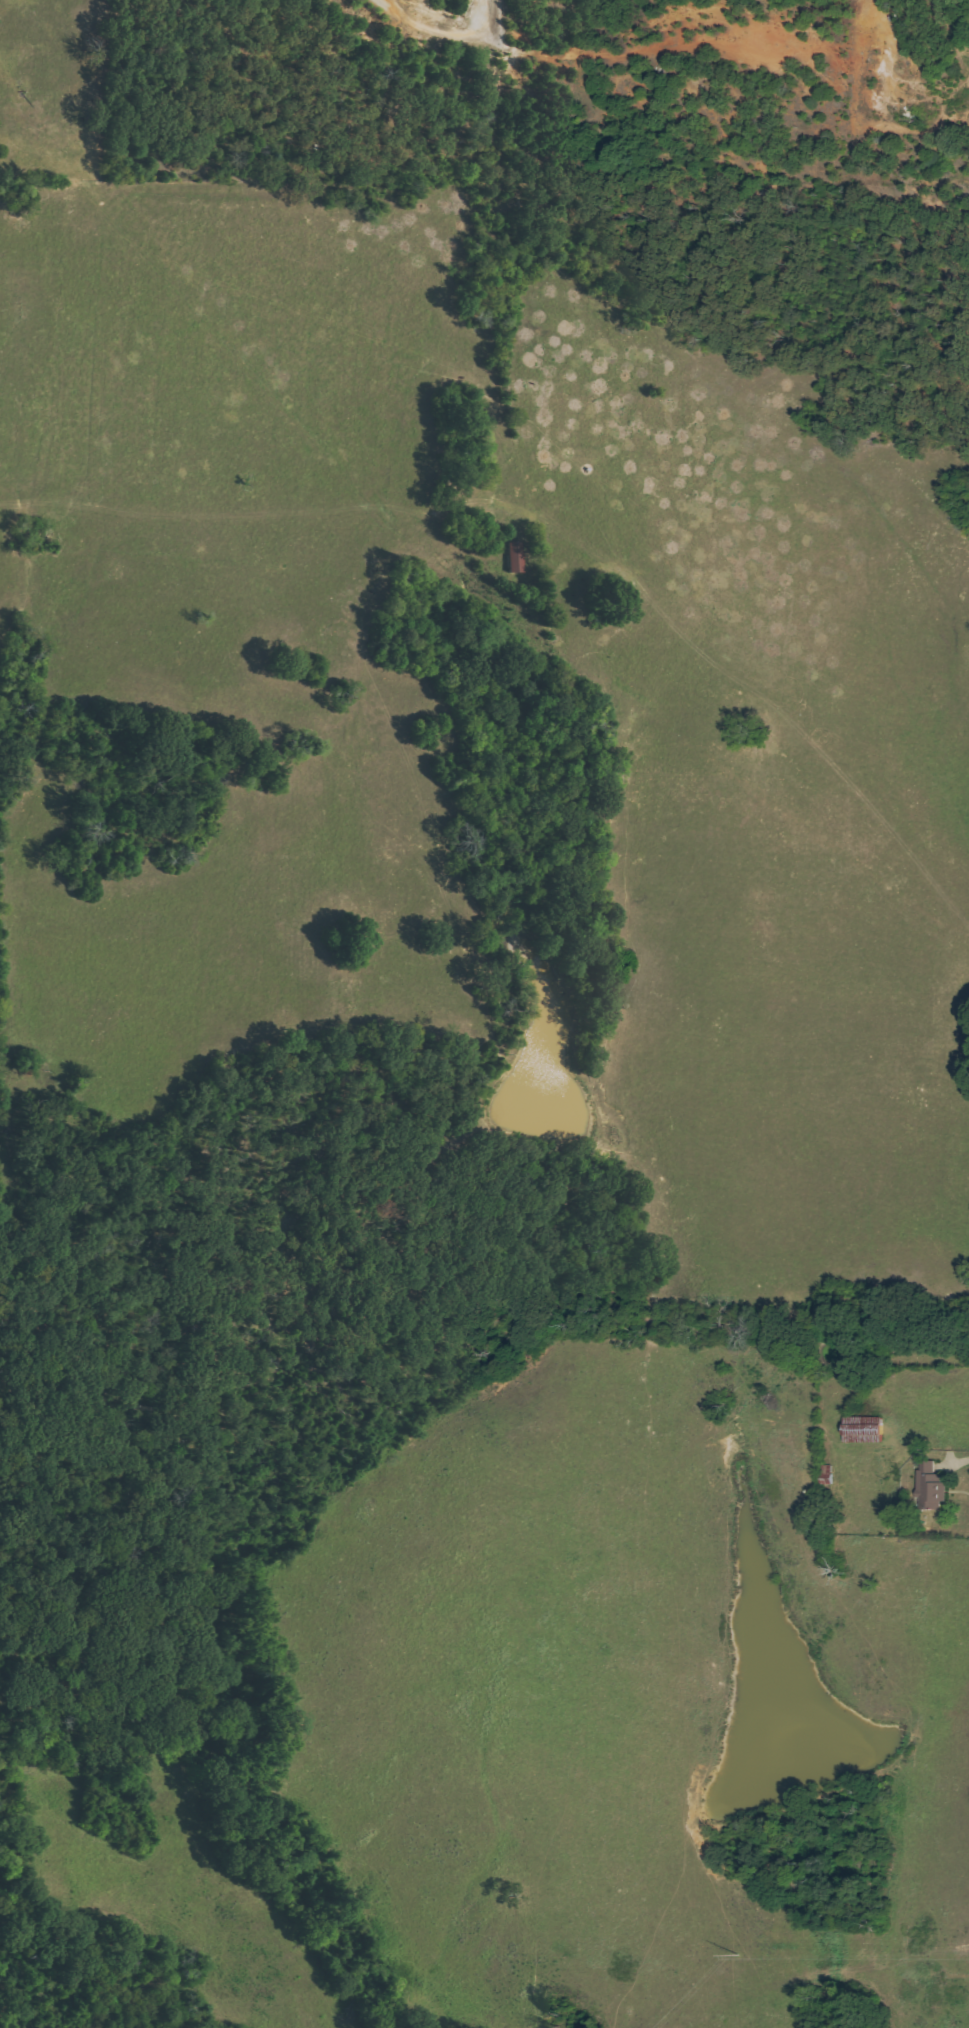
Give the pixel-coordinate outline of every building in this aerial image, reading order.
[(524,572),(523,541),(509,541),(510,572),(524,572)]
